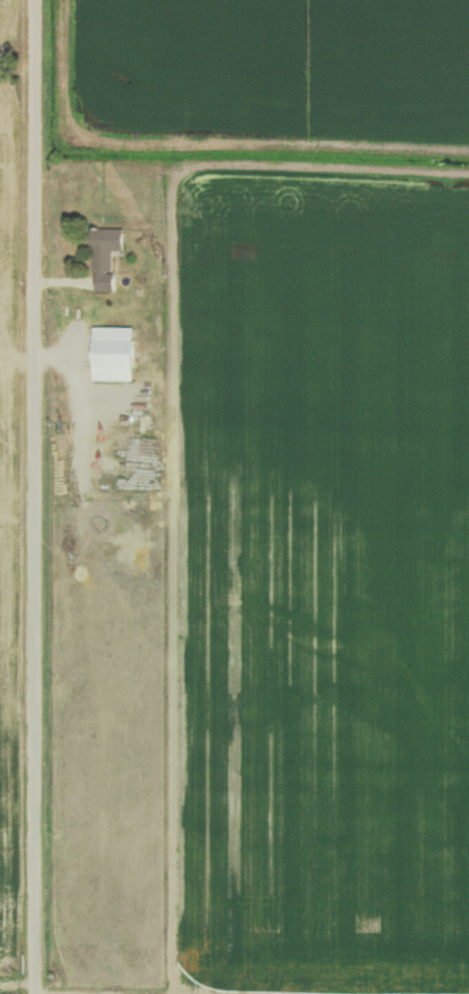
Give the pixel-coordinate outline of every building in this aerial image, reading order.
[(94,292),(115,292),(116,251),(126,251),(126,230),(95,229),(94,292)] [(136,328),(97,328),(96,381),(136,382),(136,328)]
